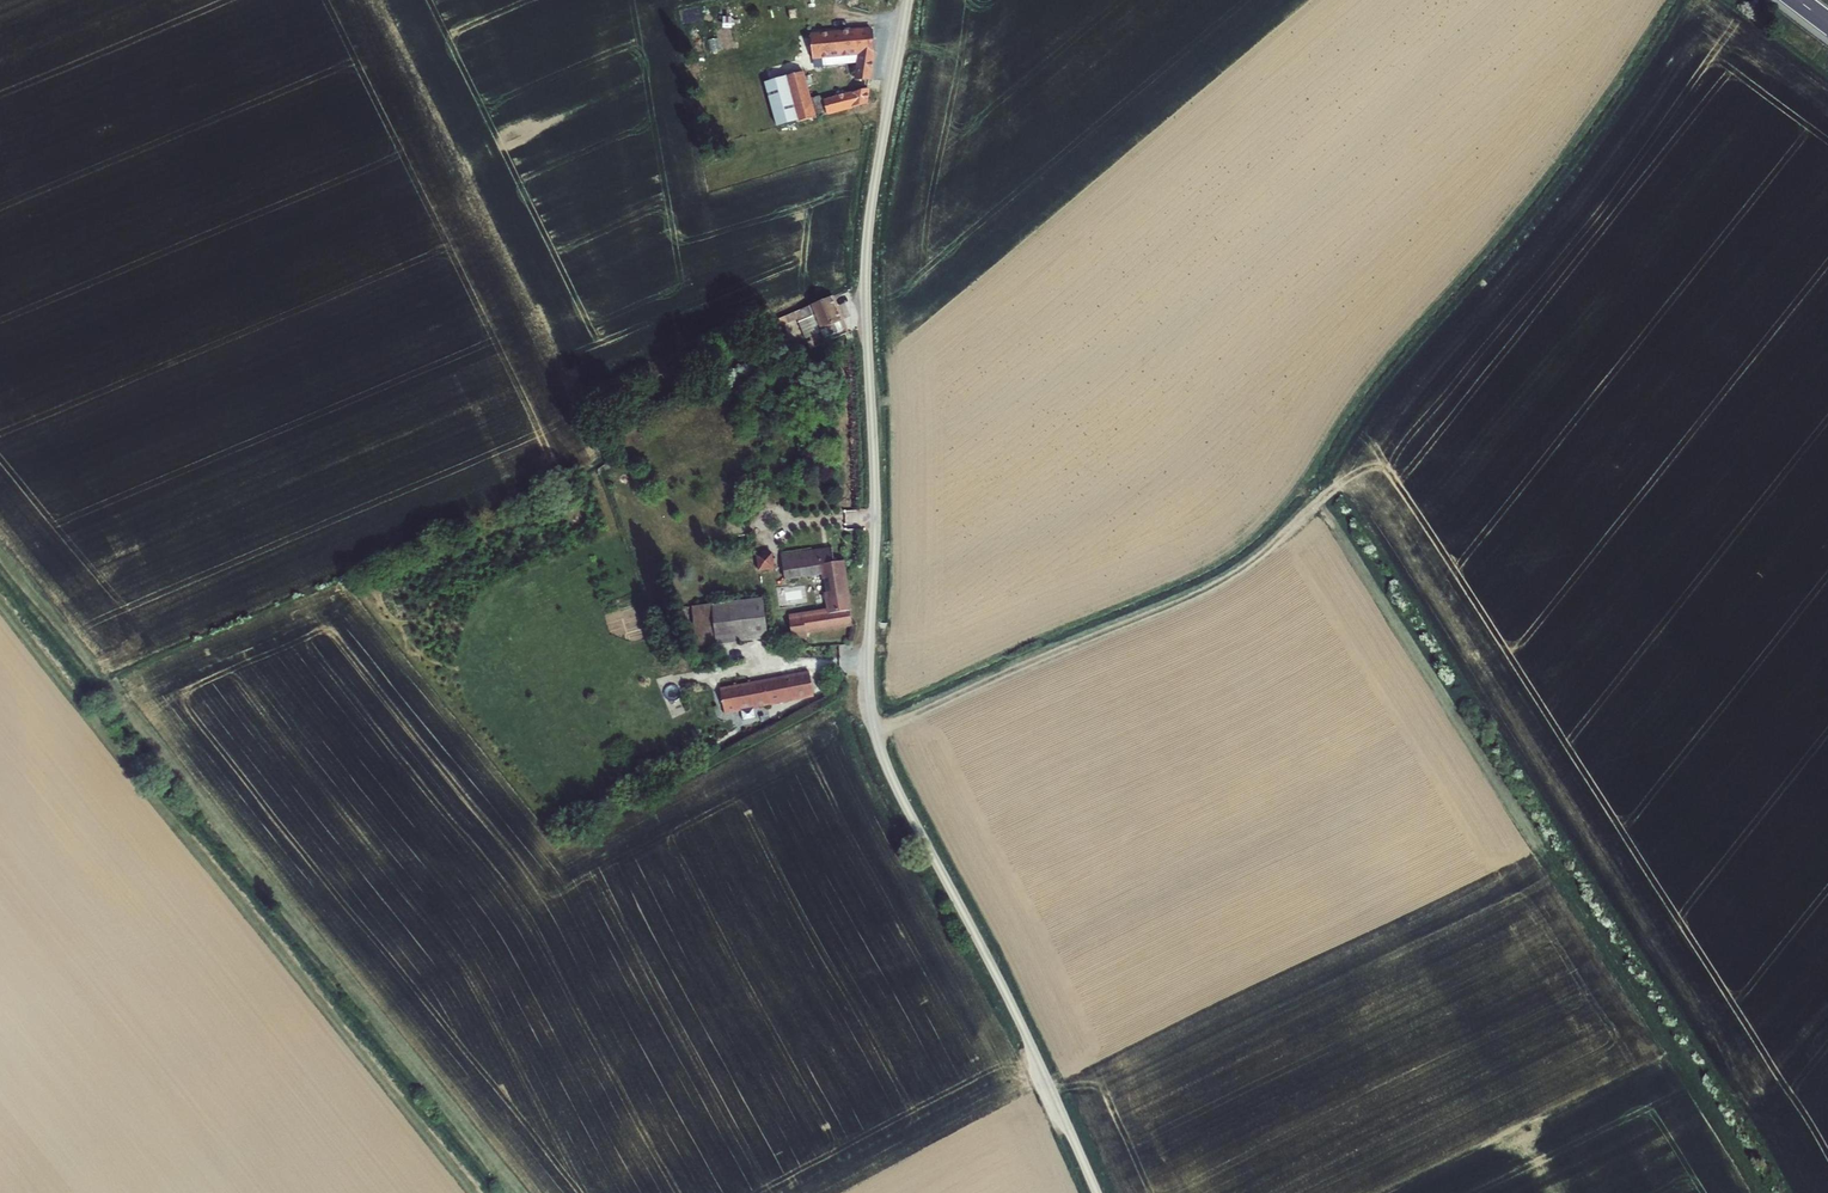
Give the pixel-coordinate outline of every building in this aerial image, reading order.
[(801,57),(738,74),(755,136),(779,130),(778,127),(815,118),(827,114),(866,104),(868,90),(821,102),(820,96),(811,99),(804,68),(859,63),(856,80),(869,80),(873,53),(871,30),(799,37),(801,57)] [(842,322),(832,297),(794,313),(796,317),(799,323),(814,317),(819,331),(842,322)] [(796,317),(794,313),(779,319),(780,324),(796,317)] [(792,638),(807,636),(806,633),(852,625),(848,595),(843,562),(834,563),(832,548),(781,556),(787,596),(810,593),(808,576),(823,574),(830,615),(790,620),(792,638)] [(759,571),(776,568),(773,550),(757,553),(759,571)] [(777,598),(693,609),(698,647),(782,636),(777,598)] [(809,674),(721,690),(725,712),(813,696),(809,674)]
